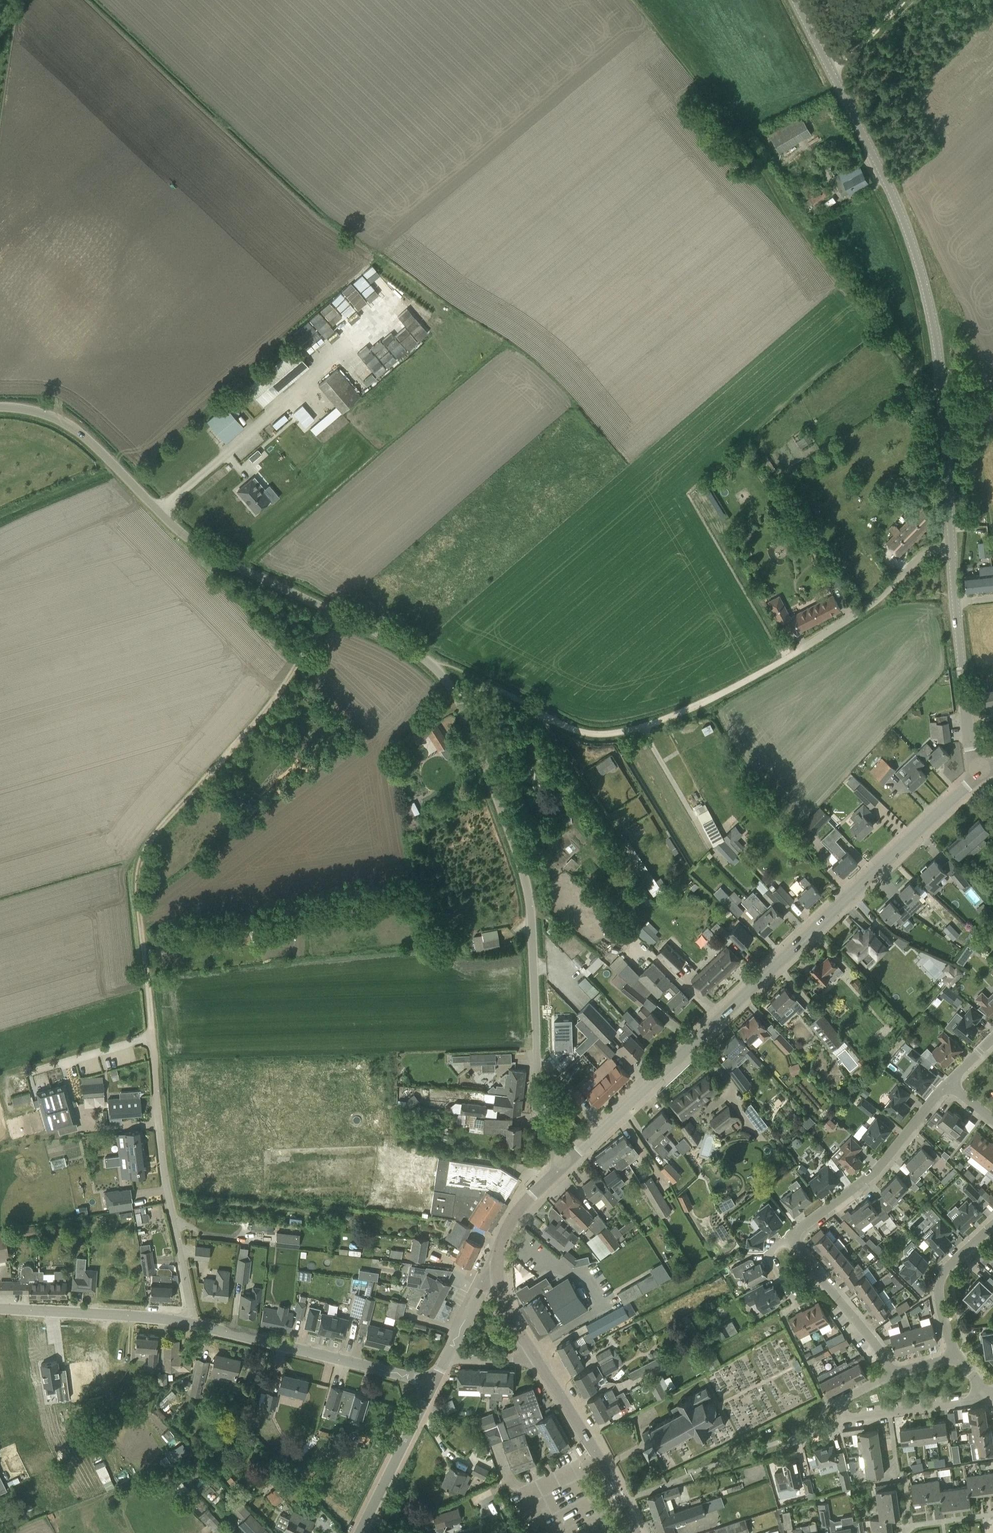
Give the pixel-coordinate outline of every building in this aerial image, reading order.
[(786,128),(771,138),(779,153),(811,134),(802,118),(801,119),(799,115),(787,122),(788,122),(784,124),(786,128)] [(850,176),(847,170),(833,178),(843,197),(868,183),(861,170),(850,176)] [(801,204),(807,212),(829,194),(819,183),(816,185),(818,187),(807,195),(809,198),(801,204)] [(821,205),(825,209),(836,201),(833,196),(821,205)] [(294,348),(248,387),(262,404),(309,365),(294,348)] [(333,364),(337,369),(343,364),(338,359),(333,364)] [(342,373),(347,369),(353,363),(349,359),(343,364),(337,369),(342,373)] [(318,385),(336,406),(341,412),(361,396),(358,392),(345,377),(342,373),(337,369),(334,371),(321,382),(318,385)] [(225,406),(215,415),(207,421),(226,443),(244,427),(235,417),(239,413),(232,404),(227,408),(225,406)] [(800,448),(812,441),(808,434),(801,438),(800,435),(795,437),(797,441),(796,441),(800,448)] [(258,449),(248,457),(252,462),(262,454),(258,449)] [(913,462),(914,472),(924,471),(923,461),(913,462)] [(265,488),(254,476),(237,491),(252,508),(255,512),(269,500),(261,491),(265,488)] [(811,486),(796,494),(802,504),(816,496),(811,486)] [(918,502),(911,509),(909,511),(913,516),(899,530),(894,525),(889,530),(894,535),(886,543),(899,556),(936,519),(918,502)] [(781,524),(790,535),(795,532),(791,526),(792,525),(788,519),(781,524)] [(825,544),(820,536),(813,540),(818,549),(825,544)] [(992,558),(992,543),(981,544),(982,559),(992,558)] [(992,566),(979,567),(980,574),(965,576),(966,592),(991,589),(989,574),(992,573),(992,566)] [(830,590),(838,586),(834,579),(826,584),(830,590)] [(779,596),(769,601),(780,623),(791,618),(779,596)] [(841,610),(836,601),(834,596),(793,617),(800,631),(841,610)] [(984,693),(987,705),(992,704),(992,691),(984,693)] [(950,739),(947,715),(936,716),(936,721),(929,722),(931,737),(938,736),(939,741),(950,739)] [(449,744),(449,743),(449,744),(436,724),(436,723),(429,727),(425,723),(418,730),(412,736),(419,744),(430,733),(441,749),(446,757),(448,758),(450,758),(451,757),(453,756),(454,754),(454,751),(449,744)] [(927,742),(916,752),(925,761),(930,756),(937,764),(948,754),(939,744),(934,750),(927,742)] [(913,788),(914,789),(920,784),(918,783),(926,775),(918,767),(925,761),(916,752),(903,765),(910,771),(902,779),(906,783),(904,785),(908,789),(910,787),(911,789),(913,788)] [(610,756),(596,765),(602,775),(616,766),(610,756)] [(871,770),(884,781),(895,769),(881,757),(871,770)] [(852,775),(847,781),(850,785),(855,788),(860,783),(855,779),(852,775)] [(855,788),(853,790),(871,807),(878,800),(860,783),(855,788)] [(409,803),(414,815),(421,812),(416,800),(409,803)] [(856,821),(850,826),(860,837),(873,825),(866,817),(871,812),(863,803),(850,815),(856,821)] [(705,805),(697,809),(700,814),(708,809),(705,805)] [(820,806),(797,830),(808,841),(831,817),(820,806)] [(713,818),(702,824),(712,842),(722,836),(713,818)] [(991,831),(979,819),(948,846),(960,859),(970,850),(973,854),(987,842),(983,838),(991,831)] [(735,825),(724,837),(737,852),(744,846),(737,839),(743,834),(735,825)] [(833,864),(837,869),(844,876),(857,863),(836,840),(842,834),(835,827),(821,840),(839,859),(833,864)] [(638,864),(640,862),(635,854),(637,852),(625,835),(617,841),(654,896),(667,886),(660,877),(655,881),(651,875),(647,878),(638,864)] [(724,839),(715,845),(730,861),(737,855),(724,839)] [(570,856),(563,864),(569,869),(576,861),(570,856)] [(928,866),(926,864),(921,869),(922,871),(921,872),(926,877),(922,880),(934,892),(941,885),(937,881),(946,872),(935,859),(928,866)] [(969,882),(958,870),(951,876),(961,888),(969,882)] [(799,881),(803,886),(805,888),(798,895),(808,906),(821,894),(805,876),(799,881)] [(768,889),(760,880),(755,884),(771,902),(777,897),(769,888),(768,889)] [(910,883),(900,892),(908,901),(903,905),(912,914),(923,904),(917,897),(921,894),(917,890),(910,883)] [(780,885),(773,892),(786,906),(794,899),(780,885)] [(721,886),(713,893),(726,907),(728,905),(738,916),(744,911),(737,903),(729,895),(721,886)] [(747,896),(763,913),(774,925),(784,916),(773,904),(769,908),(753,891),(747,896)] [(765,934),(774,925),(763,913),(747,896),(741,902),(757,919),(754,922),(765,934)] [(891,901),(881,911),(887,918),(891,922),(895,918),(901,925),(907,931),(914,924),(908,918),(912,914),(903,905),(899,910),(891,901)] [(725,907),(720,911),(724,915),(729,911),(725,907)] [(633,930),(651,947),(660,937),(655,933),(658,930),(648,920),(639,929),(636,927),(633,930)] [(711,927),(728,944),(733,939),(743,948),(754,938),(740,925),(730,935),(717,921),(711,927)] [(625,926),(624,927),(618,933),(627,941),(634,935),(625,926)] [(854,936),(846,944),(849,947),(847,948),(858,959),(859,957),(869,948),(877,957),(888,947),(892,943),(880,930),(876,934),(869,927),(865,932),(862,929),(860,930),(859,929),(858,930),(855,933),(853,935),(854,936)] [(955,928),(949,934),(954,940),(960,934),(955,928)] [(483,934),(474,936),(477,952),(486,950),(486,951),(501,948),(498,937),(484,940),(483,934)] [(685,959),(667,943),(656,954),(674,971),(685,959)] [(955,961),(962,965),(972,948),(965,944),(955,961)] [(741,961),(727,946),(692,980),(704,994),(722,979),(741,961)] [(602,960),(598,956),(586,969),(584,966),(581,969),(587,976),(602,960)] [(821,960),(811,969),(817,975),(816,976),(817,977),(818,976),(822,981),(823,983),(829,977),(832,980),(838,975),(839,976),(843,972),(835,964),(829,956),(823,962),(821,960)] [(645,996),(651,989),(658,997),(668,987),(674,994),(668,1000),(678,1011),(689,1000),(653,963),(640,975),(628,963),(618,973),(645,996)] [(645,996),(618,973),(611,981),(622,989),(640,1005),(646,997),(645,996)] [(589,997),(597,990),(583,975),(575,983),(589,997)] [(860,993),(867,986),(859,977),(851,984),(860,993)] [(796,999),(785,986),(770,999),(782,1012),(791,1004),(800,1013),(805,1008),(796,999)] [(940,994),(951,1003),(957,1007),(963,999),(958,995),(947,986),(940,994)] [(975,998),(981,1004),(978,1007),(985,1013),(988,1011),(992,1016),(992,993),(989,997),(982,991),(975,998)] [(578,1014),(605,1042),(617,1031),(589,1003),(578,1014)] [(625,1018),(632,1026),(639,1033),(643,1029),(650,1036),(657,1029),(659,1031),(664,1025),(651,1012),(645,1006),(638,1012),(644,1018),(639,1023),(630,1013),(625,1018)] [(955,1031),(960,1034),(968,1041),(978,1028),(974,1025),(982,1016),(971,1007),(963,1016),(962,1016),(958,1021),(955,1019),(951,1019),(945,1026),(953,1033),(955,1031)] [(917,1029),(930,1017),(924,1012),(912,1024),(917,1029)] [(844,1041),(823,1014),(810,1025),(832,1051),(835,1055),(847,1045),(844,1041)] [(766,1028),(754,1015),(739,1028),(751,1042),(759,1035),(764,1040),(771,1034),(766,1028)] [(554,1043),(554,1052),(555,1052),(570,1052),(570,1022),(554,1022),(554,1043)] [(588,1037),(577,1047),(582,1053),(599,1037),(584,1022),(578,1028),(588,1037)] [(770,1033),(775,1028),(771,1023),(766,1027),(770,1033)] [(644,1049),(637,1042),(634,1038),(637,1035),(632,1029),(629,1026),(625,1030),(618,1036),(624,1041),(619,1046),(625,1054),(632,1061),(644,1049)] [(962,1049),(950,1036),(949,1037),(943,1031),(938,1037),(943,1042),(933,1053),(946,1066),(962,1049)] [(732,1057),(739,1051),(740,1053),(744,1054),(745,1053),(751,1059),(758,1067),(762,1063),(750,1049),(749,1050),(734,1033),(721,1045),(728,1053),(732,1057)] [(773,1039),(786,1053),(793,1047),(781,1033),(773,1039)] [(607,1057),(613,1053),(605,1043),(600,1047),(607,1057)] [(907,1054),(916,1061),(921,1055),(912,1047),(907,1054)] [(511,1052),(496,1053),(497,1063),(512,1062),(511,1052)] [(496,1053),(470,1053),(470,1055),(470,1061),(470,1065),(482,1065),(495,1064),(497,1064),(497,1063),(496,1053)] [(629,1076),(611,1056),(599,1067),(592,1074),(599,1081),(587,1092),(599,1104),(629,1076)] [(575,1081),(591,1069),(585,1060),(569,1072),(575,1081)] [(913,1070),(905,1080),(908,1082),(915,1088),(914,1089),(916,1090),(917,1089),(921,1093),(927,1085),(926,1085),(929,1082),(930,1083),(936,1076),(929,1069),(919,1062),(913,1070)] [(797,1063),(789,1065),(791,1074),(799,1073),(797,1063)] [(738,1065),(729,1072),(743,1090),(752,1084),(738,1065)] [(489,1091),(489,1092),(523,1096),(526,1071),(510,1069),(509,1073),(506,1072),(499,1078),(504,1084),(502,1085),(497,1085),(497,1087),(495,1087),(494,1085),(488,1090),(489,1091)] [(82,1084),(83,1097),(104,1095),(103,1082),(102,1076),(81,1078),(82,1084)] [(717,1091),(706,1077),(671,1104),(682,1118),(688,1114),(689,1115),(695,1110),(694,1109),(717,1091)] [(36,1092),(47,1131),(58,1127),(63,1126),(76,1122),(65,1084),(36,1092)] [(910,1094),(898,1084),(889,1096),(894,1100),(887,1108),(900,1119),(910,1106),(904,1101),(910,1094)] [(572,1092),(568,1095),(576,1105),(580,1102),(586,1098),(580,1091),(578,1088),(572,1092)] [(120,1098),(107,1099),(109,1118),(110,1123),(118,1122),(117,1117),(131,1116),(141,1115),(140,1097),(139,1097),(139,1090),(119,1092),(120,1098)] [(521,1113),(523,1096),(489,1092),(485,1092),(484,1097),(486,1100),(495,1101),(494,1109),(505,1111),(521,1113)] [(858,1106),(871,1117),(877,1110),(863,1099),(858,1106)] [(452,1111),(460,1112),(485,1116),(486,1105),(462,1102),(462,1103),(456,1102),(450,1107),(449,1111),(452,1111)] [(729,1106),(711,1121),(719,1132),(738,1117),(729,1106)] [(958,1114),(954,1111),(953,1113),(947,1109),(942,1116),(937,1122),(938,1122),(946,1129),(958,1114)] [(652,1120),(652,1121),(663,1131),(673,1122),(662,1110),(662,1111),(653,1120),(652,1120)] [(927,1122),(932,1126),(935,1123),(937,1124),(938,1122),(937,1122),(942,1116),(936,1111),(930,1119),(927,1122)] [(460,1112),(460,1122),(470,1123),(470,1128),(484,1131),(484,1132),(508,1133),(508,1143),(520,1143),(521,1127),(512,1127),(513,1118),(485,1117),(485,1116),(460,1112)] [(957,1146),(960,1143),(962,1139),(969,1132),(963,1127),(965,1124),(960,1120),(962,1117),(958,1114),(946,1129),(944,1132),(953,1139),(950,1142),(956,1147),(957,1146)] [(877,1117),(862,1136),(867,1140),(875,1146),(881,1138),(883,1140),(887,1135),(892,1129),(884,1123),(877,1117)] [(763,1118),(755,1125),(760,1131),(768,1125),(763,1118)] [(824,1125),(830,1131),(836,1125),(830,1118),(824,1125)] [(681,1126),(693,1143),(703,1136),(690,1119),(681,1126)] [(578,1125),(573,1120),(566,1126),(571,1131),(578,1125)] [(642,1129),(649,1137),(655,1143),(653,1146),(663,1157),(669,1152),(659,1141),(664,1136),(666,1134),(664,1133),(663,1131),(652,1121),(643,1129),(642,1129)] [(126,1145),(118,1146),(119,1155),(127,1155),(127,1154),(143,1152),(141,1130),(124,1132),(126,1145)] [(963,1148),(959,1154),(967,1161),(968,1160),(985,1139),(979,1134),(981,1132),(978,1130),(976,1133),(969,1140),(963,1148)] [(613,1142),(625,1159),(629,1163),(636,1157),(639,1155),(628,1141),(629,1140),(628,1139),(628,1140),(623,1134),(624,1134),(623,1134),(613,1142)] [(675,1145),(683,1154),(692,1146),(684,1137),(675,1145)] [(831,1157),(837,1164),(840,1160),(848,1168),(846,1169),(851,1173),(852,1172),(863,1162),(855,1154),(862,1147),(855,1140),(851,1137),(841,1147),(831,1157)] [(968,1160),(976,1167),(980,1162),(992,1146),(992,1142),(991,1143),(985,1139),(968,1160)] [(625,1159),(613,1142),(596,1155),(606,1167),(606,1168),(613,1162),(619,1171),(629,1163),(625,1159)] [(926,1166),(930,1161),(933,1164),(941,1156),(932,1148),(928,1152),(922,1146),(914,1154),(926,1166)] [(980,1162),(989,1169),(992,1163),(992,1146),(980,1162)] [(121,1168),(122,1177),(130,1176),(130,1177),(146,1175),(143,1152),(127,1154),(127,1155),(128,1167),(121,1168)] [(918,1174),(926,1166),(914,1154),(906,1163),(912,1168),(907,1174),(916,1182),(919,1186),(922,1182),(919,1179),(921,1177),(918,1174)] [(119,1156),(104,1158),(105,1166),(120,1165),(119,1156)] [(831,1157),(825,1161),(827,1165),(818,1171),(820,1174),(810,1181),(821,1196),(835,1185),(833,1183),(840,1179),(834,1171),(839,1167),(837,1164),(831,1157)] [(64,1166),(62,1158),(50,1160),(52,1168),(64,1166)] [(267,1160),(265,1178),(276,1179),(277,1161),(267,1160)] [(277,1161),(276,1179),(286,1180),(288,1162),(277,1161)] [(288,1162),(286,1180),(297,1181),(298,1163),(288,1162)] [(681,1175),(669,1162),(661,1169),(673,1182),(681,1175)] [(797,1170),(804,1175),(808,1169),(801,1164),(797,1170)] [(306,1165),(304,1184),(315,1185),(317,1166),(306,1165)] [(317,1166),(315,1185),(325,1186),(327,1167),(317,1166)] [(346,1166),(344,1184),(355,1186),(357,1167),(346,1166)] [(327,1167),(325,1186),(336,1187),(338,1168),(327,1167)] [(357,1167),(355,1186),(365,1187),(367,1168),(357,1167)] [(367,1168),(365,1187),(376,1188),(378,1169),(367,1168)] [(615,1168),(605,1177),(612,1186),(618,1182),(623,1178),(622,1177),(615,1168)] [(949,1172),(941,1180),(945,1184),(953,1176),(949,1172)] [(419,1174),(417,1198),(428,1199),(430,1175),(419,1174)] [(583,1185),(589,1193),(595,1202),(602,1197),(609,1208),(618,1201),(598,1174),(583,1185)] [(430,1175),(428,1199),(438,1200),(440,1176),(430,1175)] [(897,1175),(889,1183),(901,1194),(909,1186),(897,1175)] [(440,1176),(438,1200),(449,1201),(451,1177),(440,1176)] [(642,1182),(662,1216),(671,1211),(651,1176),(642,1182)] [(793,1191),(781,1199),(794,1216),(805,1208),(804,1206),(812,1200),(802,1186),(796,1179),(788,1185),(793,1191)] [(618,1182),(612,1186),(615,1190),(616,1190),(621,1186),(618,1182)] [(963,1188),(974,1199),(980,1193),(969,1182),(963,1188)] [(877,1199),(887,1212),(898,1201),(900,1204),(905,1199),(901,1194),(889,1183),(881,1191),(884,1194),(877,1199)] [(104,1191),(106,1209),(135,1205),(132,1187),(104,1191)] [(480,1189),(473,1201),(488,1211),(489,1210),(495,1214),(503,1201),(485,1189),(480,1189)] [(557,1202),(555,1203),(568,1215),(565,1218),(565,1219),(575,1228),(579,1232),(587,1225),(596,1234),(587,1241),(600,1259),(620,1244),(619,1242),(610,1230),(606,1226),(607,1225),(597,1213),(593,1218),(591,1215),(591,1214),(580,1204),(581,1202),(569,1190),(567,1191),(567,1190),(556,1201),(557,1202)] [(687,1192),(678,1196),(682,1204),(690,1201),(687,1192)] [(717,1201),(722,1211),(735,1204),(731,1196),(723,1201),(722,1199),(717,1201)] [(870,1220),(879,1213),(880,1215),(881,1214),(886,1222),(893,1216),(890,1213),(889,1214),(887,1212),(877,1199),(871,1203),(869,1199),(859,1206),(870,1220)] [(982,1213),(975,1205),(971,1201),(969,1203),(966,1200),(958,1207),(961,1210),(952,1218),(963,1230),(982,1213)] [(473,1201),(464,1214),(486,1228),(494,1215),(488,1211),(473,1201)] [(783,1222),(777,1214),(769,1204),(759,1211),(761,1213),(755,1218),(763,1229),(750,1238),(748,1238),(746,1246),(763,1248),(764,1240),(763,1240),(768,1236),(769,1236),(777,1230),(776,1227),(783,1222)] [(578,1236),(573,1231),(575,1228),(565,1219),(565,1218),(553,1206),(552,1207),(550,1211),(549,1216),(549,1217),(550,1221),(550,1223),(543,1231),(548,1235),(547,1236),(549,1237),(550,1237),(559,1244),(558,1245),(564,1250),(566,1247),(568,1248),(575,1240),(578,1236)] [(847,1222),(853,1228),(859,1234),(860,1236),(865,1232),(864,1231),(873,1225),(870,1220),(859,1206),(850,1213),(853,1217),(847,1222)] [(134,1210),(135,1223),(148,1221),(148,1216),(159,1214),(158,1207),(145,1208),(145,1209),(134,1210)] [(951,1230),(940,1218),(931,1226),(934,1230),(924,1239),(926,1240),(933,1248),(934,1246),(939,1252),(951,1242),(945,1235),(951,1230)] [(610,1230),(619,1242),(625,1237),(623,1235),(636,1224),(632,1219),(619,1229),(616,1225),(610,1230)] [(849,1233),(853,1228),(847,1222),(844,1219),(840,1223),(849,1233)] [(475,1256),(480,1245),(465,1238),(470,1227),(456,1220),(448,1240),(459,1245),(457,1248),(475,1256)] [(817,1247),(821,1252),(837,1238),(830,1230),(827,1232),(825,1233),(821,1229),(811,1237),(815,1242),(811,1245),(815,1250),(817,1247)] [(4,1256),(5,1260),(9,1259),(2,1231),(0,1231),(0,1257),(4,1256)] [(276,1232),(275,1245),(298,1248),(299,1234),(276,1232)] [(859,1234),(856,1237),(859,1241),(863,1245),(866,1242),(863,1238),(860,1236),(859,1234)] [(406,1251),(405,1257),(424,1261),(427,1239),(413,1237),(411,1251),(406,1251)] [(841,1249),(840,1249),(845,1245),(839,1237),(837,1238),(821,1252),(824,1256),(822,1258),(825,1262),(841,1249)] [(873,1248),(883,1258),(887,1254),(878,1244),(873,1248)] [(210,1247),(195,1246),(194,1258),(209,1259),(210,1247)] [(239,1258),(238,1258),(236,1280),(247,1281),(250,1260),(249,1260),(250,1257),(247,1254),(248,1248),(240,1247),(239,1258)] [(389,1256),(401,1258),(403,1250),(390,1248),(389,1256)] [(470,1267),(475,1256),(457,1248),(460,1249),(458,1253),(452,1250),(449,1256),(455,1259),(455,1260),(470,1267)] [(907,1264),(900,1271),(904,1276),(911,1283),(919,1274),(924,1270),(922,1269),(929,1262),(922,1255),(915,1248),(904,1260),(907,1264)] [(847,1257),(841,1249),(825,1262),(828,1266),(831,1264),(834,1268),(847,1257)] [(140,1253),(142,1273),(154,1271),(151,1251),(140,1253)] [(567,1251),(562,1257),(572,1266),(575,1263),(577,1260),(567,1251)] [(73,1286),(95,1287),(97,1267),(85,1267),(86,1257),(77,1256),(76,1274),(74,1274),(73,1286)] [(846,1281),(862,1270),(858,1263),(854,1266),(847,1257),(834,1268),(838,1272),(835,1275),(839,1279),(842,1276),(846,1281)] [(514,1277),(517,1283),(532,1276),(523,1259),(512,1265),(518,1276),(514,1277)] [(750,1284),(767,1275),(760,1262),(746,1269),(742,1262),(731,1268),(736,1276),(746,1277),(750,1284)] [(47,1296),(47,1288),(40,1288),(41,1282),(37,1282),(37,1271),(32,1271),(32,1269),(32,1268),(31,1267),(30,1266),(30,1265),(29,1265),(28,1265),(27,1265),(26,1265),(25,1265),(24,1265),(23,1266),(22,1266),(21,1267),(21,1268),(20,1269),(20,1276),(19,1278),(21,1280),(21,1281),(12,1281),(12,1282),(13,1292),(22,1292),(29,1292),(29,1296),(47,1296)] [(151,1282),(151,1288),(150,1298),(170,1299),(171,1283),(171,1275),(171,1271),(169,1268),(159,1267),(156,1270),(156,1274),(152,1274),(151,1282)] [(413,1287),(419,1287),(420,1288),(424,1287),(443,1297),(450,1284),(437,1277),(438,1275),(439,1269),(426,1267),(426,1268),(416,1267),(415,1276),(408,1275),(407,1286),(413,1287)] [(214,1298),(226,1299),(227,1299),(229,1281),(228,1281),(229,1271),(218,1270),(217,1280),(204,1279),(202,1298),(214,1300),(214,1298)] [(859,1293),(872,1283),(866,1274),(862,1270),(846,1281),(853,1291),(855,1289),(859,1293)] [(42,1271),(37,1271),(37,1282),(41,1282),(40,1288),(47,1288),(47,1296),(66,1296),(66,1283),(65,1283),(65,1271),(55,1271),(55,1281),(42,1281),(42,1271)] [(637,1282),(618,1293),(625,1304),(643,1293),(659,1284),(652,1273),(637,1282)] [(526,1303),(524,1304),(539,1330),(542,1330),(551,1325),(554,1329),(562,1324),(565,1323),(588,1308),(568,1276),(553,1286),(551,1281),(542,1286),(540,1283),(530,1289),(529,1287),(519,1293),(526,1303)] [(717,1284),(723,1281),(721,1276),(714,1280),(717,1284)] [(990,1276),(984,1283),(980,1279),(964,1296),(970,1301),(967,1303),(976,1312),(984,1304),(981,1301),(988,1294),(992,1299),(992,1279),(990,1276)] [(13,1292),(12,1282),(12,1281),(0,1281),(0,1292),(13,1292)] [(754,1288),(744,1293),(750,1305),(758,1301),(763,1313),(766,1311),(775,1307),(773,1303),(780,1299),(775,1290),(773,1285),(770,1287),(766,1289),(763,1283),(754,1288)] [(862,1304),(879,1292),(872,1283),(859,1293),(862,1298),(859,1300),(862,1304)] [(251,1296),(250,1296),(241,1295),(240,1302),(241,1302),(240,1315),(255,1316),(256,1307),(256,1306),(257,1301),(260,1301),(261,1297),(261,1287),(252,1286),(251,1296)] [(413,1287),(408,1296),(409,1297),(407,1302),(413,1305),(412,1305),(417,1307),(416,1310),(423,1313),(424,1311),(433,1315),(443,1297),(424,1287),(420,1288),(413,1287)] [(871,1311),(885,1301),(879,1292),(862,1304),(865,1308),(868,1306),(871,1311)] [(360,1316),(365,1297),(354,1294),(349,1314),(360,1317),(360,1316)] [(365,1297),(360,1316),(370,1318),(375,1299),(365,1297)] [(871,1311),(874,1315),(871,1317),(874,1322),(891,1310),(891,1309),(896,1306),(890,1298),(885,1301),(871,1311)] [(390,1299),(385,1315),(401,1319),(405,1303),(390,1299)] [(899,1313),(911,1306),(907,1300),(896,1308),(899,1313)] [(302,1319),(306,1303),(297,1301),(295,1310),(298,1311),(296,1318),(302,1319)] [(630,1317),(635,1314),(629,1303),(624,1306),(587,1326),(593,1337),(630,1317)] [(816,1305),(809,1308),(819,1327),(823,1333),(832,1328),(829,1322),(820,1304),(816,1306),(816,1305)] [(309,1306),(304,1327),(314,1330),(315,1328),(318,1329),(317,1332),(329,1335),(334,1336),(335,1333),(344,1335),(346,1326),(348,1319),(322,1313),(319,1312),(320,1309),(309,1306)] [(289,1331),(293,1313),(286,1312),(286,1315),(279,1313),(279,1311),(264,1307),(260,1324),(289,1331)] [(803,1313),(800,1314),(809,1332),(819,1327),(809,1308),(802,1312),(803,1313)] [(799,1337),(809,1332),(800,1314),(797,1316),(797,1315),(790,1318),(799,1337)] [(921,1326),(927,1346),(934,1344),(934,1343),(938,1342),(932,1323),(931,1323),(929,1317),(920,1319),(922,1326),(921,1326)] [(366,1334),(363,1344),(371,1346),(379,1347),(379,1345),(387,1347),(392,1330),(382,1328),(368,1324),(366,1334)] [(732,1335),(725,1324),(717,1329),(723,1340),(732,1335)] [(911,1329),(917,1348),(920,1347),(920,1348),(927,1346),(921,1326),(911,1329)] [(907,1352),(900,1330),(899,1327),(894,1328),(896,1333),(890,1335),(891,1337),(892,1342),(896,1354),(899,1353),(899,1354),(907,1352)] [(911,1329),(906,1330),(906,1328),(900,1330),(907,1352),(914,1350),(913,1349),(917,1348),(911,1329)] [(982,1332),(983,1334),(980,1334),(981,1341),(984,1340),(986,1356),(987,1356),(992,1363),(992,1331),(982,1332)] [(831,1339),(826,1342),(829,1346),(829,1347),(846,1338),(842,1332),(831,1339)] [(155,1351),(156,1345),(157,1335),(137,1333),(135,1350),(149,1351),(148,1368),(157,1369),(158,1351),(155,1351)] [(803,1342),(812,1338),(809,1333),(800,1337),(803,1342)] [(564,1359),(589,1345),(584,1336),(574,1342),(572,1338),(557,1346),(564,1359)] [(849,1343),(846,1338),(829,1347),(832,1352),(840,1348),(845,1345),(849,1343)] [(189,1369),(189,1366),(190,1356),(178,1356),(178,1341),(164,1341),(163,1369),(189,1369)] [(564,1359),(571,1372),(586,1363),(582,1356),(591,1350),(589,1345),(564,1359)] [(596,1355),(600,1362),(617,1353),(615,1349),(612,1351),(610,1348),(596,1355)] [(819,1354),(821,1358),(825,1356),(825,1357),(831,1354),(828,1349),(819,1354)] [(719,1364),(711,1351),(706,1354),(712,1362),(707,1365),(710,1370),(719,1364)] [(606,1374),(619,1367),(619,1366),(624,1363),(618,1354),(600,1363),(606,1374)] [(809,1364),(821,1358),(819,1354),(807,1360),(809,1364)] [(847,1363),(849,1366),(856,1380),(872,1372),(863,1355),(847,1363)] [(235,1375),(239,1360),(230,1358),(230,1359),(215,1356),(211,1372),(219,1374),(220,1372),(235,1375)] [(633,1380),(660,1365),(656,1358),(629,1373),(633,1380)] [(196,1373),(190,1395),(199,1397),(205,1375),(208,1362),(199,1360),(196,1373)] [(57,1362),(41,1364),(45,1387),(55,1385),(58,1401),(69,1399),(66,1374),(59,1376),(57,1362)] [(71,1369),(65,1370),(66,1374),(69,1399),(81,1398),(79,1383),(92,1382),(91,1377),(92,1376),(90,1363),(71,1365),(71,1369)] [(597,1365),(574,1377),(584,1396),(599,1387),(599,1386),(607,1382),(606,1381),(608,1380),(606,1376),(604,1377),(604,1376),(603,1377),(597,1365)] [(847,1385),(840,1371),(837,1366),(828,1371),(837,1390),(847,1385)] [(849,1366),(840,1371),(847,1385),(856,1380),(849,1366)] [(481,1389),(482,1370),(459,1369),(458,1388),(481,1389)] [(497,1399),(498,1370),(482,1369),(482,1370),(481,1389),(482,1389),(481,1395),(492,1395),(492,1399),(497,1399)] [(514,1370),(498,1370),(497,1399),(503,1399),(503,1395),(512,1396),(513,1390),(514,1370)] [(157,1372),(158,1383),(166,1382),(165,1371),(157,1372)] [(828,1371),(817,1376),(827,1395),(837,1390),(828,1371)] [(657,1377),(665,1393),(670,1390),(670,1389),(675,1386),(672,1381),(667,1384),(662,1375),(657,1377)] [(304,1394),(307,1381),(297,1378),(297,1380),(281,1376),(278,1390),(297,1394),(297,1392),(304,1394)] [(666,1394),(665,1393),(657,1377),(649,1382),(658,1399),(666,1394)] [(532,1387),(513,1394),(521,1415),(528,1435),(541,1431),(551,1450),(554,1454),(570,1447),(567,1441),(569,1440),(553,1412),(544,1417),(539,1403),(539,1402),(533,1386),(532,1387)] [(726,1422),(721,1414),(721,1413),(717,1415),(715,1414),(716,1412),(714,1412),(715,1409),(716,1409),(716,1408),(715,1408),(715,1405),(716,1405),(715,1404),(714,1405),(712,1403),(713,1402),(712,1401),(711,1402),(709,1401),(709,1400),(708,1400),(707,1398),(711,1396),(706,1386),(691,1395),(691,1394),(687,1396),(686,1395),(680,1398),(681,1400),(677,1402),(678,1404),(671,1408),(675,1414),(656,1424),(655,1421),(649,1424),(651,1428),(650,1427),(649,1428),(650,1429),(642,1433),(645,1438),(650,1447),(654,1445),(655,1447),(657,1448),(659,1446),(661,1450),(662,1449),(661,1448),(662,1447),(664,1451),(670,1448),(668,1446),(694,1432),(697,1439),(702,1436),(703,1438),(708,1435),(707,1433),(712,1431),(711,1431),(726,1422)] [(337,1409),(339,1404),(350,1408),(348,1413),(352,1414),(361,1417),(362,1414),(365,1413),(367,1408),(365,1405),(367,1397),(354,1393),(354,1394),(331,1387),(328,1396),(325,1405),(337,1409)] [(593,1412),(617,1398),(615,1395),(612,1389),(603,1394),(602,1393),(587,1401),(593,1412)] [(267,1393),(264,1406),(274,1409),(277,1396),(267,1393)] [(618,1399),(617,1398),(593,1412),(599,1422),(607,1417),(624,1407),(619,1399),(618,1399)] [(446,1415),(457,1410),(452,1399),(441,1404),(446,1415)] [(504,1421),(496,1424),(483,1429),(489,1445),(503,1440),(514,1471),(537,1463),(527,1436),(528,1435),(521,1415),(517,1404),(503,1409),(506,1418),(503,1419),(504,1421)] [(962,1410),(964,1421),(987,1418),(989,1418),(989,1413),(986,1413),(985,1407),(968,1410),(962,1410)] [(956,1423),(954,1412),(947,1413),(949,1424),(956,1423)] [(483,1429),(496,1424),(492,1413),(479,1418),(483,1429)] [(992,1428),(992,1423),(987,1424),(987,1418),(964,1421),(962,1421),(963,1427),(970,1425),(972,1425),(973,1431),(992,1428)] [(934,1422),(936,1439),(937,1439),(936,1438),(948,1436),(946,1421),(934,1422)] [(923,1425),(925,1441),(936,1439),(934,1422),(934,1424),(923,1425)] [(925,1441),(923,1425),(912,1427),(914,1442),(925,1441)] [(912,1427),(900,1428),(902,1444),(914,1442),(912,1427)] [(992,1439),(992,1433),(992,1428),(973,1431),(968,1432),(970,1442),(975,1441),(992,1439)] [(860,1455),(881,1452),(880,1446),(883,1445),(882,1436),(879,1436),(878,1430),(864,1432),(859,1433),(857,1433),(860,1455)] [(975,1446),(971,1447),(973,1458),(980,1457),(980,1458),(988,1457),(992,1456),(992,1440),(992,1439),(975,1441),(975,1446)] [(953,1463),(959,1462),(957,1444),(950,1445),(953,1463)] [(819,1466),(838,1461),(833,1445),(814,1450),(819,1466)] [(882,1463),(882,1459),(881,1452),(860,1455),(864,1455),(865,1465),(882,1463)] [(779,1489),(803,1484),(804,1484),(806,1494),(813,1492),(810,1478),(802,1480),(797,1459),(782,1462),(784,1471),(775,1473),(779,1489)] [(884,1473),(882,1463),(865,1465),(867,1476),(884,1473)] [(449,1486),(453,1487),(462,1492),(465,1493),(466,1489),(469,1484),(467,1483),(471,1475),(466,1472),(458,1468),(456,1467),(456,1468),(451,1465),(443,1482),(443,1483),(447,1485),(447,1486),(449,1487),(449,1486)] [(472,1471),(485,1477),(488,1471),(475,1465),(472,1471)] [(852,1487),(847,1469),(839,1471),(843,1489),(852,1487)] [(980,1474),(983,1494),(990,1493),(992,1493),(992,1472),(980,1474)] [(967,1476),(966,1476),(968,1486),(969,1496),(970,1496),(977,1495),(983,1494),(980,1474),(967,1476)] [(939,1480),(925,1482),(928,1502),(934,1501),(941,1500),(942,1500),(940,1490),(939,1480)] [(925,1482),(911,1484),(914,1504),(922,1503),(928,1502),(925,1482)] [(886,1484),(876,1486),(878,1504),(898,1501),(897,1495),(896,1488),(895,1483),(886,1484)] [(739,1484),(726,1488),(727,1489),(722,1490),(723,1494),(733,1491),(741,1489),(739,1484)] [(282,1497),(288,1493),(282,1485),(277,1489),(276,1488),(266,1495),(276,1510),(286,1503),(282,1497)] [(655,1518),(675,1512),(673,1507),(667,1509),(664,1500),(681,1494),(678,1486),(661,1492),(648,1497),(655,1518)] [(968,1486),(954,1488),(957,1508),(963,1507),(970,1506),(971,1506),(970,1496),(969,1496),(968,1486)] [(940,1490),(942,1500),(941,1500),(943,1510),(951,1509),(957,1508),(954,1488),(940,1490)] [(238,1524),(247,1532),(270,1532),(237,1499),(229,1506),(243,1520),(238,1524)] [(898,1501),(878,1504),(880,1517),(880,1518),(888,1517),(890,1517),(900,1516),(900,1515),(899,1508),(898,1501)] [(675,1512),(655,1518),(660,1532),(669,1532),(675,1531),(672,1525),(706,1513),(702,1502),(675,1512)] [(827,1503),(818,1504),(819,1509),(820,1509),(823,1525),(830,1524),(828,1508),(827,1503)] [(228,1531),(207,1508),(199,1516),(215,1532),(226,1532),(228,1531)] [(447,1511),(433,1515),(436,1526),(443,1525),(451,1522),(461,1519),(458,1508),(447,1511)] [(283,1530),(290,1532),(308,1532),(310,1529),(314,1522),(313,1522),(313,1523),(308,1520),(308,1519),(307,1519),(307,1520),(306,1519),(306,1518),(301,1515),(293,1511),(289,1518),(280,1514),(275,1525),(283,1529),(283,1530)] [(783,1512),(786,1529),(793,1528),(790,1511),(783,1512)] [(835,1529),(836,1532),(861,1532),(858,1519),(853,1520),(852,1516),(846,1517),(841,1518),(842,1528),(835,1529)] [(870,1519),(872,1532),(875,1532),(892,1531),(891,1524),(890,1517),(888,1517),(880,1518),(880,1517),(870,1519)] [(715,1529),(717,1532),(750,1532),(746,1519),(715,1529)] [(816,1522),(809,1523),(809,1524),(802,1526),(796,1527),(797,1529),(792,1530),(793,1532),(818,1532),(816,1522)] [(444,1528),(443,1525),(436,1526),(426,1529),(425,1532),(420,1530),(418,1532),(441,1532),(444,1528)]
